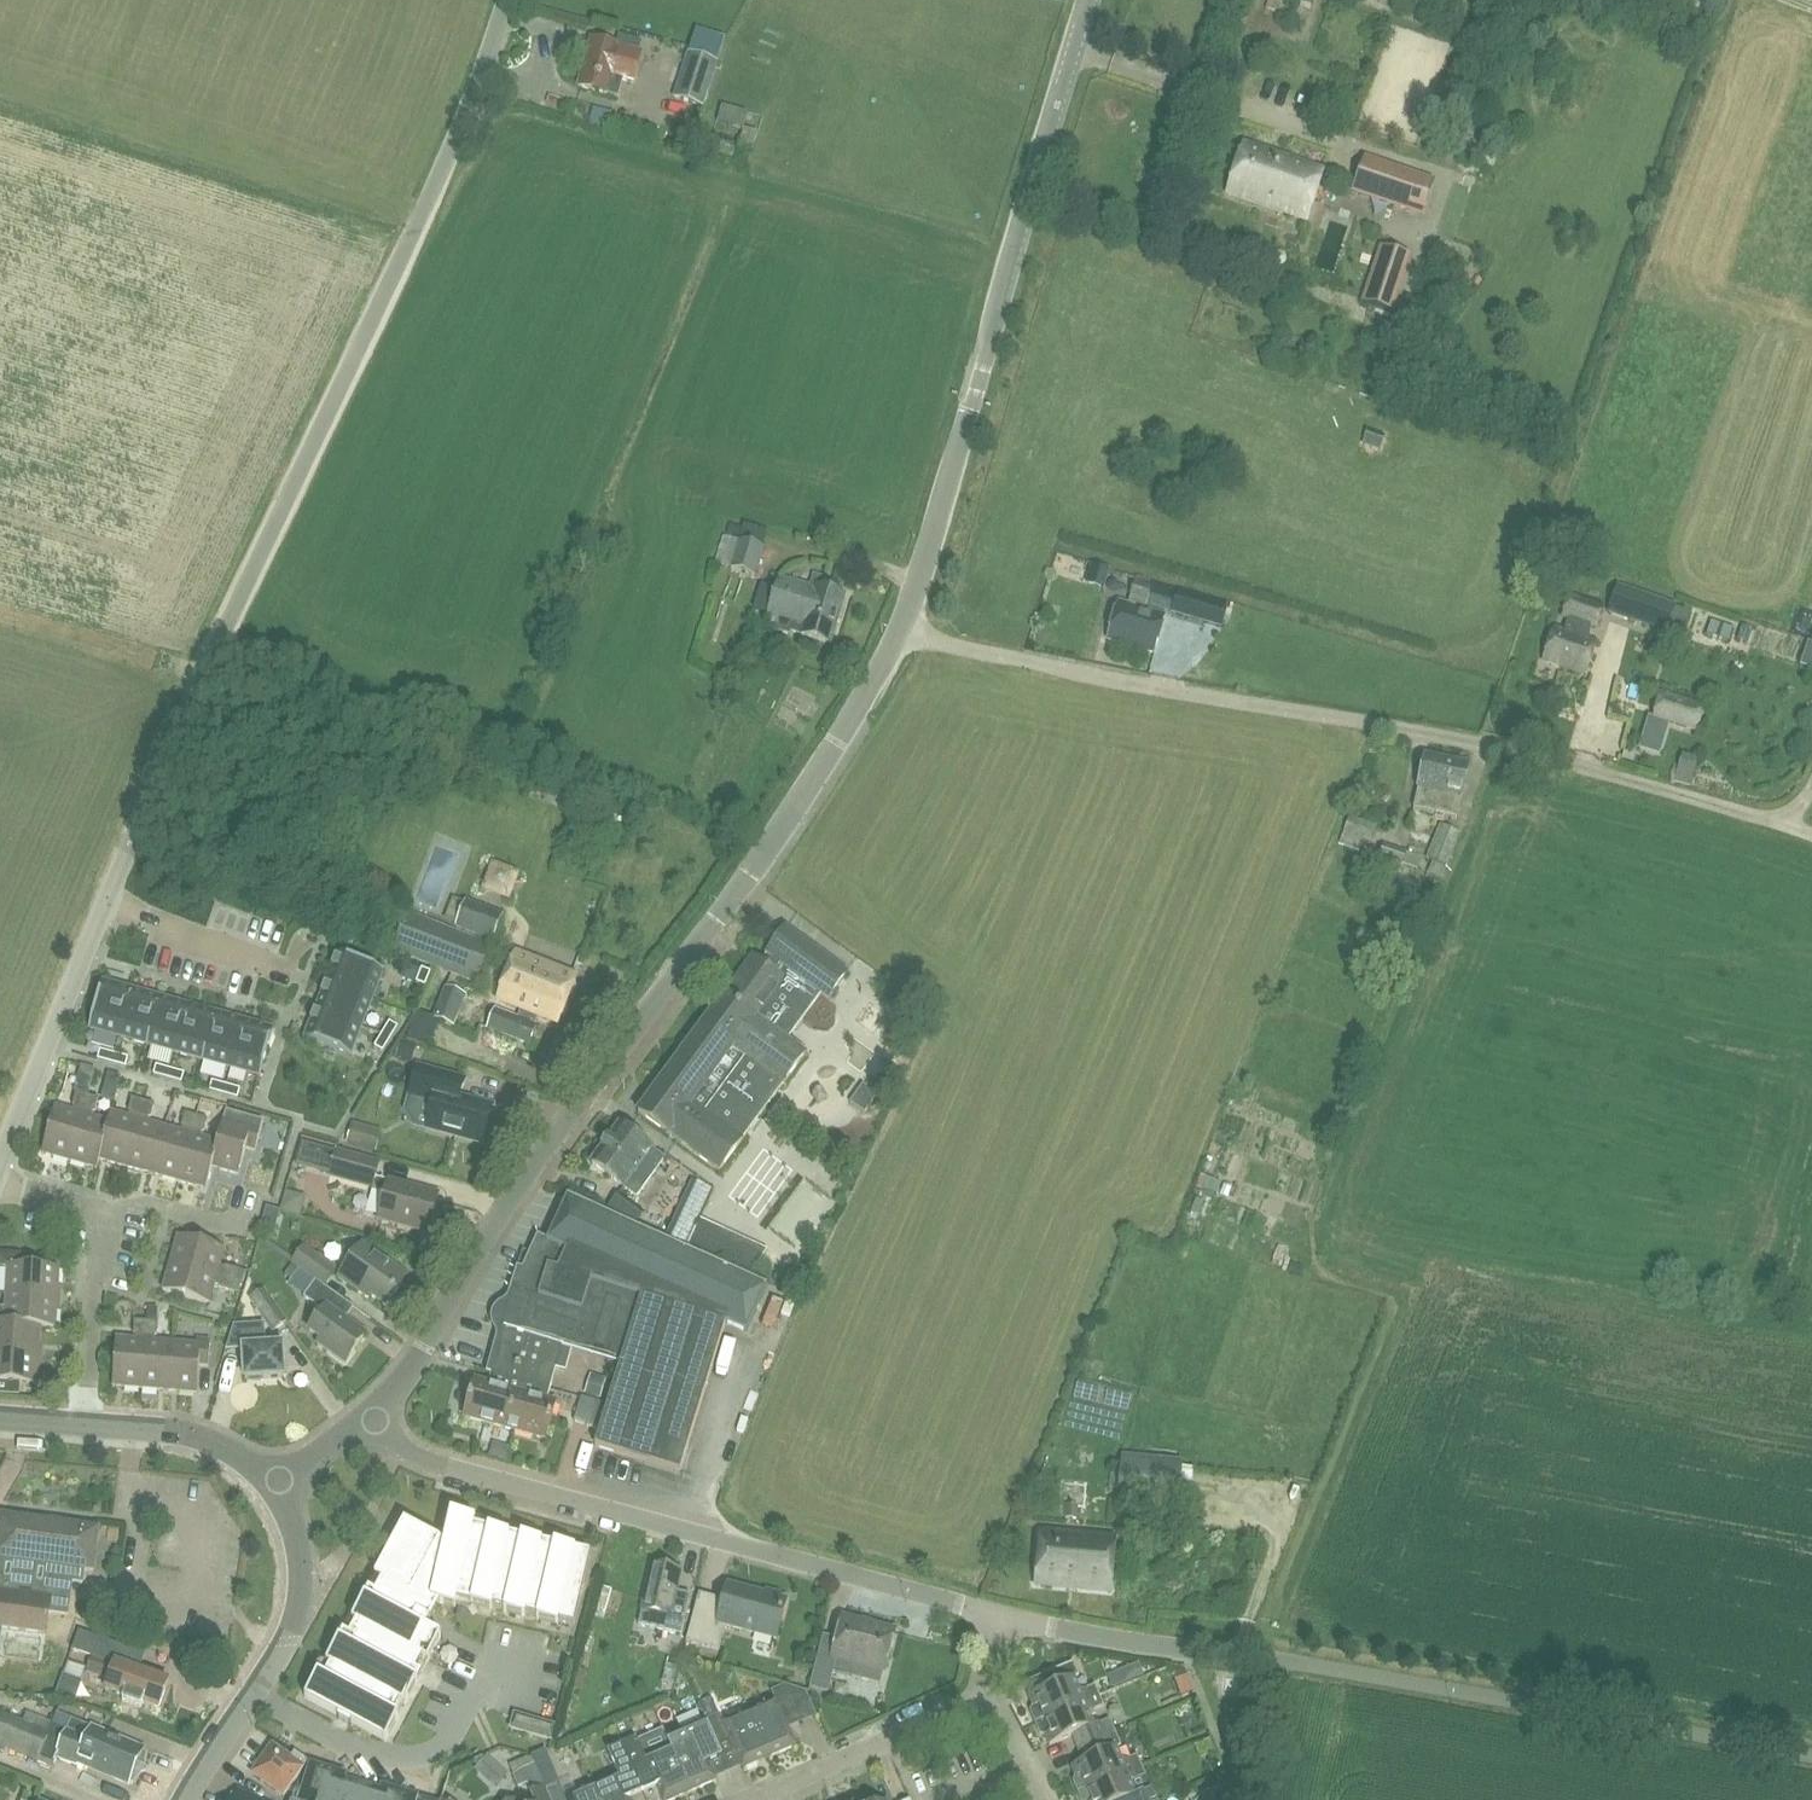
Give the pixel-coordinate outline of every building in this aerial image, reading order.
[(590,38),(577,87),(618,98),(623,80),(633,83),(642,52),(590,38)] [(686,51),(672,96),(702,106),(717,61),(714,60),(691,52),(688,51),(686,51)] [(603,120),(606,106),(587,101),(583,115),(603,120)] [(747,112),(721,105),(717,121),(742,128),(747,112)] [(753,151),(758,133),(744,130),(740,148),(753,151)] [(1227,194),(1305,220),(1323,169),(1245,143),(1227,194)] [(1364,156),(1352,190),(1410,210),(1421,176),(1364,156)] [(1379,245),(1360,302),(1391,313),(1410,256),(1379,245)] [(1286,265),(1287,259),(1284,252),(1277,250),(1272,252),(1269,259),(1272,266),(1280,268),(1286,265)] [(740,540),(732,567),(755,576),(764,547),(740,540)] [(825,578),(812,574),(808,586),(777,577),(766,616),(778,619),(774,630),(789,635),(790,631),(830,643),(844,596),(822,590),(825,578)] [(1118,602),(1107,639),(1153,652),(1164,615),(1144,609),(1145,604),(1170,611),(1177,589),(1152,582),(1150,587),(1134,583),(1127,604),(1118,602)] [(1666,631),(1668,626),(1683,632),(1689,613),(1674,608),(1676,604),(1617,584),(1608,612),(1666,631)] [(1596,631),(1604,605),(1567,592),(1558,620),(1566,622),(1563,630),(1554,627),(1543,660),(1584,674),(1596,640),(1588,638),(1590,629),(1596,631)] [(1211,599),(1204,621),(1220,626),(1227,604),(1211,599)] [(775,640),(761,636),(757,651),(771,655),(775,640)] [(1648,716),(1638,748),(1659,755),(1668,725),(1698,733),(1705,703),(1677,696),(1661,691),(1654,713),(1653,717),(1648,716)] [(1669,776),(1682,779),(1688,754),(1676,750),(1669,776)] [(1424,753),(1417,787),(1412,809),(1456,818),(1460,797),(1468,763),(1424,753)] [(1349,816),(1339,845),(1367,855),(1377,826),(1349,816)] [(1460,832),(1440,824),(1426,859),(1431,861),(1427,873),(1441,879),(1445,867),(1446,867),(1460,832)] [(1420,857),(1405,852),(1383,844),(1372,873),(1385,878),(1387,872),(1402,877),(1406,866),(1416,869),(1420,857)] [(482,888),(507,898),(517,873),(492,864),(482,888)] [(455,926),(492,940),(501,915),(465,901),(455,926)] [(490,945),(407,913),(393,951),(475,982),(490,945)] [(759,1116),(805,1054),(785,1040),(820,993),(827,998),(846,973),(785,928),(760,963),(752,957),(638,1113),(718,1171),(749,1130),(755,1134),(765,1121),(759,1116)] [(327,978),(374,997),(385,968),(338,949),(327,978)] [(574,977),(516,954),(498,999),(521,1008),(517,1019),(494,1009),(486,1028),(528,1044),(535,1026),(533,1025),(537,1014),(557,1022),(574,977)] [(425,986),(430,972),(421,969),(416,982),(425,986)] [(327,978),(315,1008),(363,1026),(374,997),(327,978)] [(130,989),(103,981),(89,1030),(116,1037),(130,989)] [(465,996),(445,988),(432,1018),(452,1026),(465,996)] [(159,997),(130,989),(116,1037),(145,1045),(159,997)] [(188,1005),(159,997),(145,1045),(174,1054),(188,1005)] [(174,1054),(203,1062),(216,1013),(188,1005),(174,1054)] [(351,1055),(363,1026),(315,1008),(304,1037),(351,1055)] [(245,1021),(216,1013),(203,1062),(232,1069),(245,1021)] [(272,1028),(245,1021),(232,1069),(259,1076),(272,1028)] [(382,1034),(390,1039),(398,1027),(389,1022),(382,1034)] [(383,1052),(390,1039),(382,1034),(374,1046),(383,1052)] [(112,1053),(100,1049),(97,1059),(109,1062),(112,1053)] [(128,1057),(112,1053),(109,1062),(126,1067),(128,1057)] [(80,1065),(76,1078),(91,1082),(94,1069),(80,1065)] [(153,1075),(167,1079),(170,1069),(156,1065),(153,1075)] [(464,1080),(417,1067),(409,1096),(432,1102),(425,1128),(481,1143),(492,1106),(459,1097),(464,1080)] [(184,1073),(170,1069),(167,1079),(181,1083),(184,1073)] [(209,1090),(225,1095),(227,1085),(212,1081),(209,1090)] [(877,1095),(862,1084),(849,1103),(864,1113),(877,1095)] [(240,1089),(227,1085),(225,1095),(237,1098),(240,1089)] [(76,1093),(71,1111),(54,1106),(41,1153),(69,1161),(87,1096),(76,1093)] [(98,1099),(87,1096),(69,1161),(96,1169),(98,1159),(108,1121),(93,1117),(98,1099)] [(110,1112),(108,1121),(98,1159),(124,1166),(143,1102),(131,1098),(126,1116),(110,1112)] [(154,1105),(143,1102),(124,1166),(151,1174),(164,1127),(149,1123),(154,1105)] [(216,1142),(211,1167),(238,1174),(245,1148),(254,1151),(262,1121),(225,1111),(223,1120),(216,1142)] [(179,1131),(164,1127),(151,1174),(177,1181),(196,1116),(184,1113),(179,1131)] [(207,1119),(196,1116),(177,1181),(205,1189),(211,1167),(216,1142),(202,1137),(207,1119)] [(618,1124),(590,1163),(636,1196),(663,1159),(651,1150),(652,1149),(618,1124)] [(296,1161),(317,1167),(322,1147),(301,1142),(296,1161)] [(371,1186),(372,1185),(375,1186),(374,1189),(385,1192),(378,1218),(427,1232),(437,1194),(374,1177),(378,1163),(336,1151),(330,1175),(371,1186)] [(705,1205),(711,1192),(694,1184),(688,1197),(705,1205)] [(276,1206),(294,1211),(300,1192),(281,1186),(276,1206)] [(1198,1211),(1220,1216),(1224,1195),(1202,1191),(1198,1211)] [(503,1328),(490,1374),(505,1378),(517,1381),(528,1384),(533,1385),(549,1390),(555,1368),(565,1371),(571,1350),(619,1364),(610,1394),(607,1404),(581,1396),(573,1421),(599,1429),(594,1446),(679,1473),(725,1323),(746,1332),(767,1286),(685,1250),(667,1242),(566,1196),(547,1240),(537,1236),(522,1269),(516,1267),(509,1291),(513,1292),(503,1327),(502,1326),(502,1328),(503,1328)] [(687,1245),(750,1274),(768,1249),(699,1218),(691,1236),(687,1245)] [(673,1228),(667,1242),(685,1250),(687,1245),(691,1236),(673,1228)] [(238,1270),(224,1266),(220,1265),(224,1249),(177,1235),(169,1263),(234,1281),(238,1270)] [(367,1298),(369,1294),(385,1306),(407,1276),(376,1254),(375,1255),(361,1245),(338,1277),(367,1298)] [(291,1263),(323,1285),(334,1269),(303,1247),(291,1263)] [(19,1265),(20,1253),(0,1252),(0,1264),(7,1264),(5,1294),(57,1297),(58,1267),(19,1265)] [(162,1290),(209,1303),(213,1287),(231,1292),(234,1281),(169,1263),(162,1290)] [(353,1307),(314,1280),(303,1297),(322,1311),(308,1331),(319,1339),(316,1343),(344,1363),(365,1334),(345,1319),(353,1307)] [(272,1331),(286,1321),(263,1290),(249,1299),(272,1331)] [(55,1327),(57,1297),(5,1294),(5,1307),(0,1307),(0,1322),(4,1322),(4,1323),(40,1325),(40,1326),(55,1327)] [(147,1307),(146,1318),(155,1319),(156,1308),(147,1307)] [(134,1320),(133,1334),(135,1334),(134,1339),(116,1338),(112,1386),(140,1389),(145,1321),(134,1320)] [(156,1336),(157,1322),(145,1321),(140,1389),(168,1391),(172,1342),(154,1341),(154,1336),(156,1336)] [(39,1354),(40,1326),(40,1325),(4,1323),(4,1322),(0,1322),(0,1352),(39,1354)] [(264,1346),(262,1326),(234,1327),(227,1349),(243,1348),(245,1380),(249,1379),(250,1382),(261,1381),(261,1378),(283,1377),(281,1345),(264,1346)] [(196,1393),(198,1366),(208,1366),(209,1345),(172,1342),(168,1391),(196,1393)] [(39,1354),(0,1352),(0,1381),(37,1384),(39,1354)] [(474,1380),(463,1417),(464,1417),(504,1428),(514,1391),(517,1381),(505,1378),(502,1388),(488,1384),(487,1384),(474,1380)] [(514,1391),(504,1428),(544,1439),(545,1439),(555,1403),(546,1400),(549,1390),(533,1385),(528,1384),(517,1381),(514,1391)] [(1118,1494),(1180,1499),(1183,1459),(1121,1454),(1118,1494)] [(403,1522),(396,1535),(374,1576),(381,1580),(374,1593),(368,1589),(351,1620),(355,1622),(349,1636),(342,1632),(326,1663),(330,1665),(324,1677),(317,1674),(304,1698),(339,1716),(337,1718),(350,1725),(351,1722),(385,1740),(398,1717),(391,1713),(398,1701),(404,1705),(421,1674),(414,1670),(421,1657),(428,1661),(440,1637),(425,1629),(439,1603),(455,1607),(456,1600),(491,1609),(492,1607),(504,1609),(503,1611),(524,1616),(525,1614),(537,1617),(536,1619),(557,1624),(558,1622),(573,1625),(589,1554),(574,1551),(575,1549),(554,1544),(553,1546),(542,1543),(542,1541),(521,1536),(520,1538),(509,1535),(509,1533),(474,1525),(475,1519),(450,1513),(443,1543),(410,1525),(403,1522)] [(48,1613),(67,1615),(72,1582),(82,1583),(84,1569),(93,1571),(99,1528),(1,1515),(0,1519),(0,1636),(1,1628),(45,1634),(48,1613)] [(1114,1537),(1063,1533),(1040,1531),(1035,1584),(1109,1591),(1114,1537)] [(681,1634),(689,1598),(675,1595),(680,1571),(652,1565),(638,1625),(681,1634)] [(764,1595),(727,1586),(723,1601),(720,1600),(715,1603),(714,1605),(696,1601),(685,1643),(712,1650),(718,1624),(775,1639),(785,1601),(778,1599),(779,1595),(765,1591),(764,1595)] [(822,1635),(809,1687),(827,1692),(833,1672),(836,1660),(883,1672),(894,1630),(842,1616),(836,1639),(822,1635)] [(78,1630),(72,1649),(92,1656),(87,1671),(108,1679),(105,1689),(123,1696),(122,1700),(141,1707),(142,1705),(158,1710),(169,1680),(139,1669),(119,1662),(125,1646),(78,1630)] [(1030,1711),(1034,1722),(1099,1695),(1094,1685),(1079,1692),(1073,1678),(1078,1676),(1072,1662),(1046,1673),(1051,1687),(1028,1696),(1032,1706),(1030,1711)] [(57,1669),(51,1689),(68,1694),(74,1674),(57,1669)] [(784,1685),(770,1691),(774,1699),(748,1710),(768,1757),(795,1745),(782,1717),(796,1711),(784,1685)] [(1044,1735),(1049,1745),(1071,1735),(1077,1748),(1115,1732),(1109,1719),(1093,1726),(1087,1712),(1103,1706),(1099,1695),(1034,1722),(1039,1734),(1044,1735)] [(697,1703),(705,1720),(716,1746),(729,1740),(742,1769),(768,1757),(748,1710),(722,1722),(711,1698),(697,1703)] [(0,1714),(0,1745),(35,1760),(46,1733),(0,1714)] [(514,1714),(510,1728),(551,1740),(555,1726),(514,1714)] [(46,1733),(35,1760),(52,1767),(56,1757),(76,1766),(78,1763),(92,1769),(91,1773),(107,1780),(109,1776),(128,1784),(129,1782),(132,1783),(145,1753),(141,1751),(142,1749),(71,1719),(66,1731),(50,1724),(46,1733)] [(708,1764),(722,1758),(716,1746),(705,1720),(692,1725),(691,1725),(665,1736),(669,1745),(689,1792),(715,1780),(708,1764)] [(661,1799),(670,1799),(689,1792),(669,1745),(642,1757),(627,1723),(614,1729),(619,1740),(642,1793),(656,1787),(661,1799)] [(1072,1781),(1077,1792),(1141,1765),(1136,1755),(1121,1762),(1115,1748),(1120,1746),(1115,1732),(1077,1748),(1082,1761),(1070,1766),(1074,1776),(1072,1781)] [(617,1773),(591,1785),(598,1799),(629,1799),(642,1793),(619,1740),(605,1747),(617,1773)] [(272,1746),(254,1772),(284,1794),(306,1763),(295,1755),(291,1760),(272,1746)] [(494,1787),(505,1774),(486,1756),(474,1769),(494,1787)] [(419,1795),(381,1784),(380,1788),(346,1778),(347,1773),(309,1762),(298,1799),(417,1799),(419,1795)] [(545,1790),(534,1764),(522,1769),(512,1773),(518,1788),(527,1784),(534,1799),(550,1799),(545,1790)] [(1141,1765),(1077,1792),(1080,1799),(1155,1799),(1141,1765)] [(591,1785),(565,1796),(559,1784),(545,1790),(550,1799),(598,1799),(591,1785)] [(239,1792),(240,1791),(239,1791),(234,1799),(257,1799),(239,1792)]
